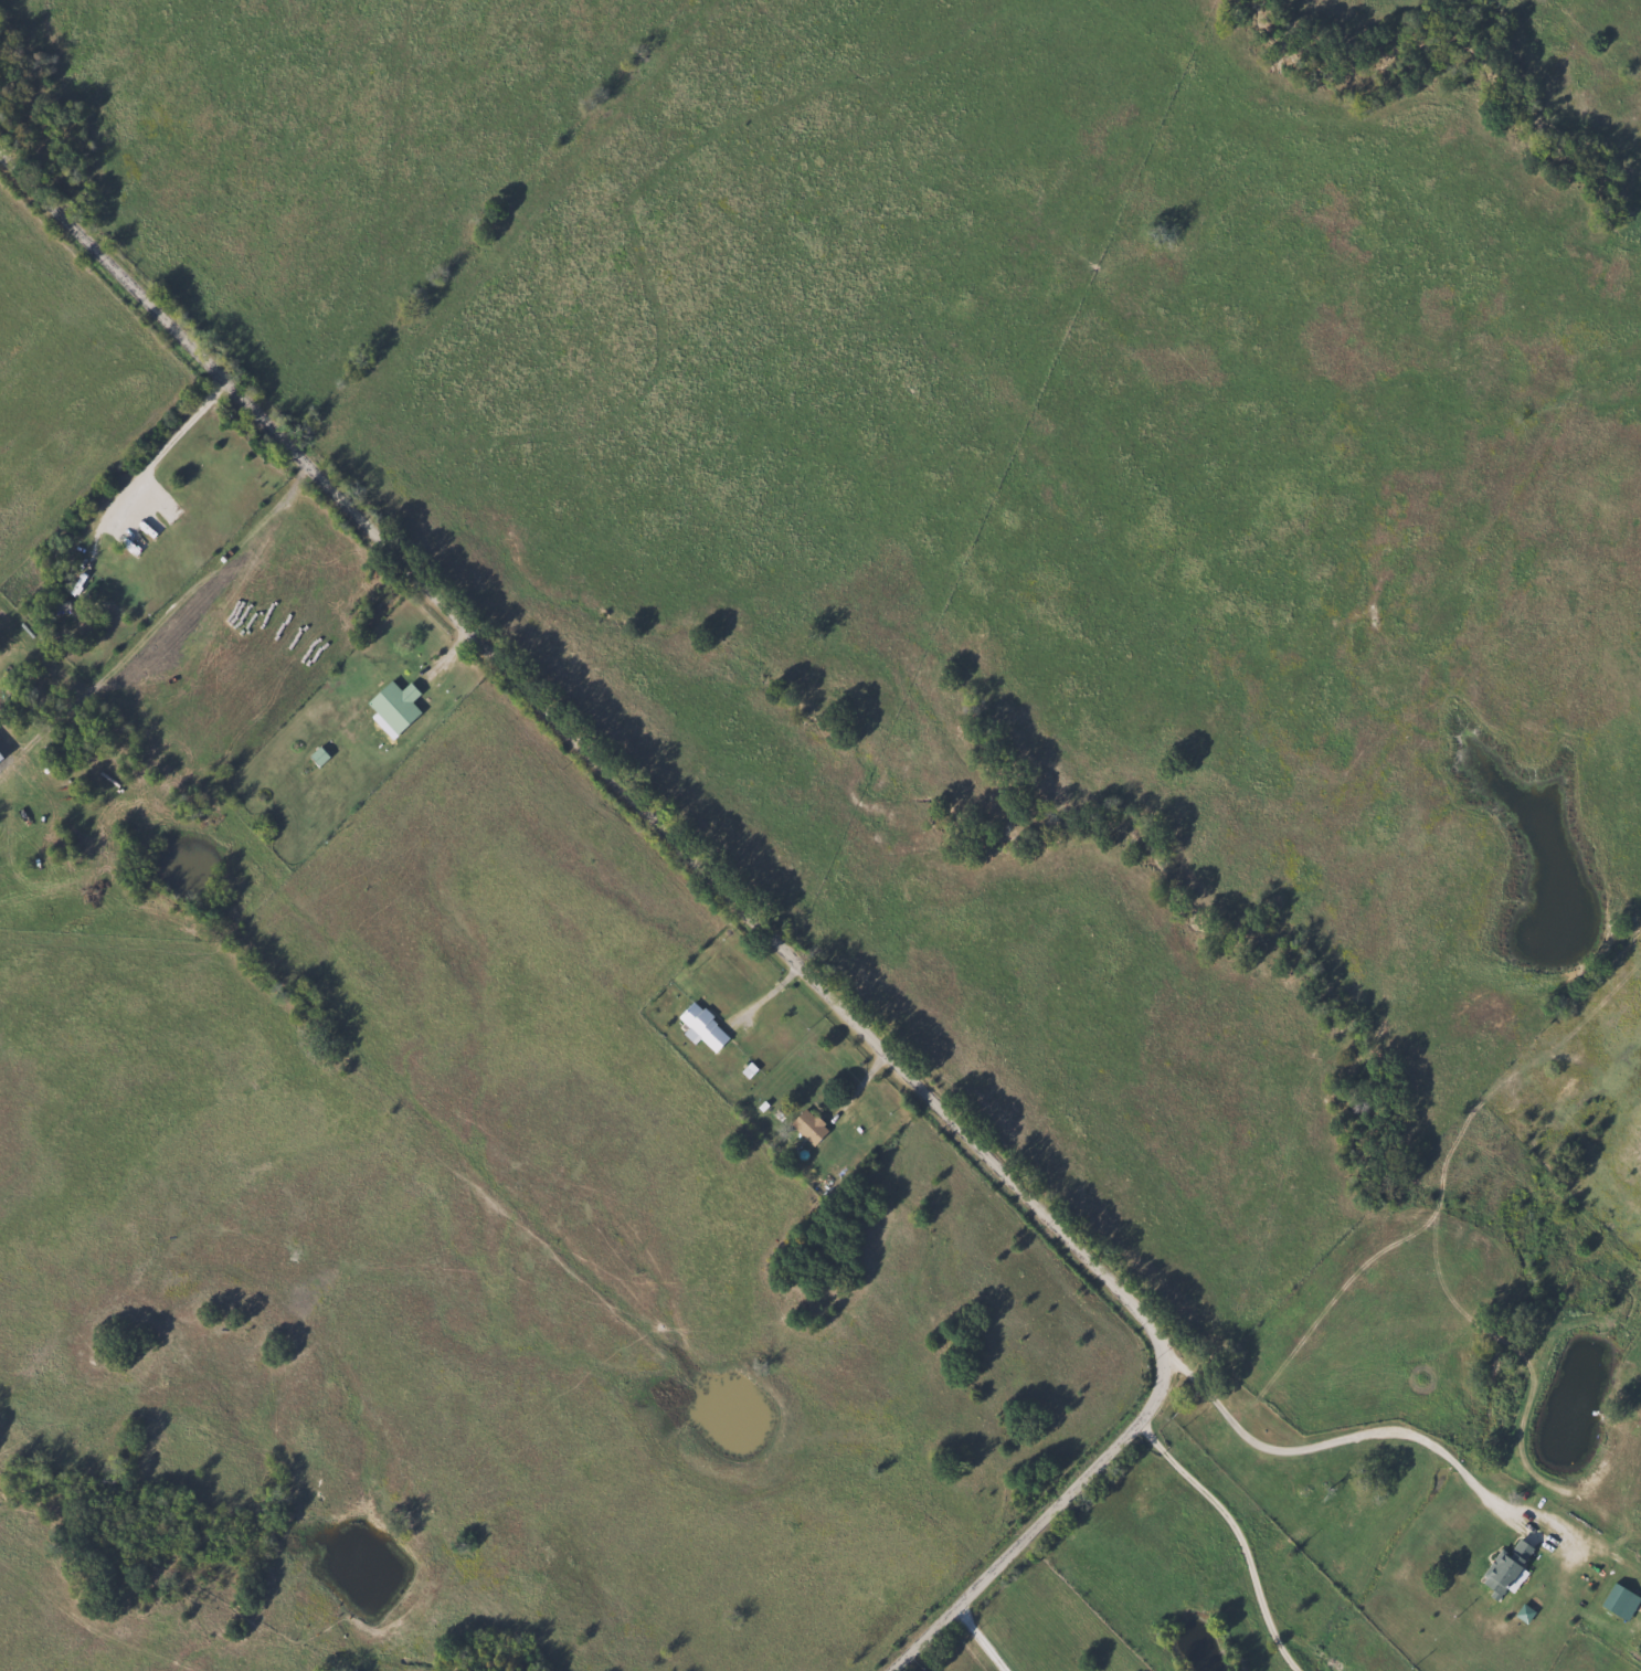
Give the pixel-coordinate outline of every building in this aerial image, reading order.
[(420,712),(394,736),(363,702),(389,679),(399,690),(407,683),(419,694),(410,701),(420,712)] [(307,755),(317,747),(326,757),(316,765),(307,755)] [(728,1037),(711,1054),(674,1016),(690,1000),(728,1037)] [(786,1123),(804,1107),(827,1130),(811,1146),(786,1123)] [(1505,1552),(1518,1537),(1532,1550),(1517,1566),(1525,1574),(1510,1593),(1504,1588),(1496,1597),(1475,1579),(1502,1548),(1505,1552)]
